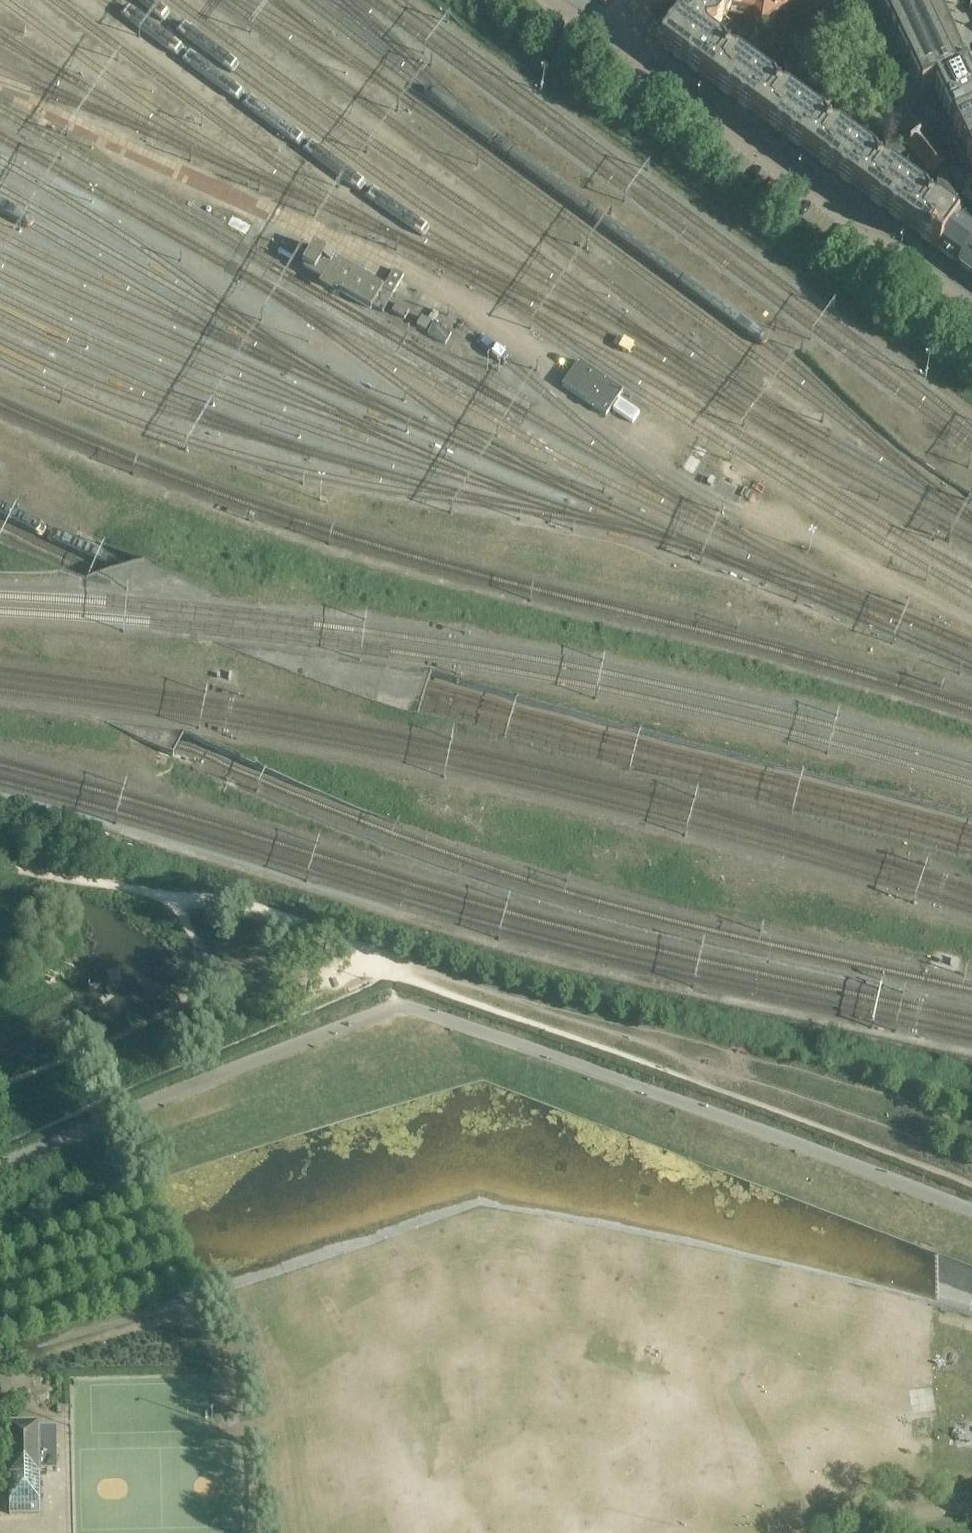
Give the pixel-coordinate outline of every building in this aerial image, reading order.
[(704,0),(692,0),(682,14),(704,30),(714,29),(725,15),(704,0)] [(731,0),(704,0),(725,15),(727,12),(730,13),(731,0)] [(755,4),(756,0),(731,0),(730,13),(750,17),(753,21),(756,20),(760,27),(768,21),(755,4)] [(798,0),(756,0),(755,4),(768,21),(798,0)] [(931,0),(876,0),(920,91),(933,85),(952,123),(971,114),(971,85),(940,18),(931,0)] [(696,46),(694,38),(701,38),(704,35),(705,34),(704,30),(682,14),(660,44),(659,45),(660,46),(683,63),(696,46)] [(777,32),(771,25),(768,27),(766,34),(769,38),(777,32)] [(761,45),(757,31),(754,29),(741,32),(738,35),(741,49),(744,51),(759,49),(761,45)] [(754,71),(735,57),(732,61),(720,52),(723,49),(704,35),(701,38),(694,38),(696,46),(683,63),(733,100),(754,71)] [(788,78),(794,70),(784,63),(783,64),(787,77),(788,78)] [(804,77),(794,70),(788,78),(790,79),(803,78),(804,77)] [(805,109),(786,95),(784,98),(770,88),(773,85),(754,71),(733,100),(784,137),(805,109)] [(838,116),(844,107),(834,100),(834,101),(837,114),(838,116)] [(854,115),(844,107),(838,116),(840,117),(853,116),(854,115)] [(809,156),(827,130),(821,126),(824,123),(805,109),(784,137),(809,156)] [(952,123),(963,147),(971,143),(971,114),(952,123)] [(834,174),(855,146),(836,132),(834,135),(827,130),(809,156),(834,174)] [(889,152),(894,144),(884,137),(884,138),(887,151),(889,152)] [(942,159),(924,137),(916,141),(910,148),(929,170),(942,159)] [(963,147),(971,165),(971,143),(963,147)] [(904,151),(894,144),(889,152),(890,153),(904,152),(904,151)] [(859,192),(878,167),(871,162),(874,159),(855,146),(834,174),(859,192)] [(885,211),(905,182),(886,168),(884,172),(878,167),(859,192),(885,211)] [(965,190),(966,174),(964,172),(948,170),(947,171),(963,191),(965,190)] [(957,195),(940,176),(938,177),(936,193),(939,195),(955,197),(957,195)] [(910,229),(928,204),(922,200),(925,196),(905,182),(885,211),(910,229)] [(936,248),(956,220),(938,206),(935,210),(928,204),(910,229),(936,248)] [(956,220),(936,248),(959,265),(967,253),(971,257),(971,231),(956,220)] [(382,286),(312,245),(301,265),(304,267),(303,271),(370,308),(382,286)] [(967,253),(959,265),(971,275),(971,257),(967,253)] [(405,320),(410,311),(397,303),(392,313),(405,320)] [(426,332),(431,322),(422,317),(416,327),(426,332)] [(446,345),(452,334),(433,324),(428,334),(446,345)] [(623,392),(579,362),(562,386),(586,403),(585,404),(593,410),(594,408),(606,416),(623,392)] [(266,604),(240,602),(230,598),(143,561),(122,569),(102,577),(81,585),(98,593),(99,593),(266,609),(266,604)] [(110,722),(101,722),(108,725),(128,735),(142,742),(174,757),(175,754),(182,742),(186,733),(182,731),(152,727),(110,722)] [(40,1514),(39,1475),(40,1475),(40,1471),(39,1428),(39,1424),(8,1425),(8,1443),(7,1443),(8,1457),(9,1476),(10,1514),(40,1514)] [(57,1471),(56,1428),(39,1428),(40,1471),(57,1471)]
